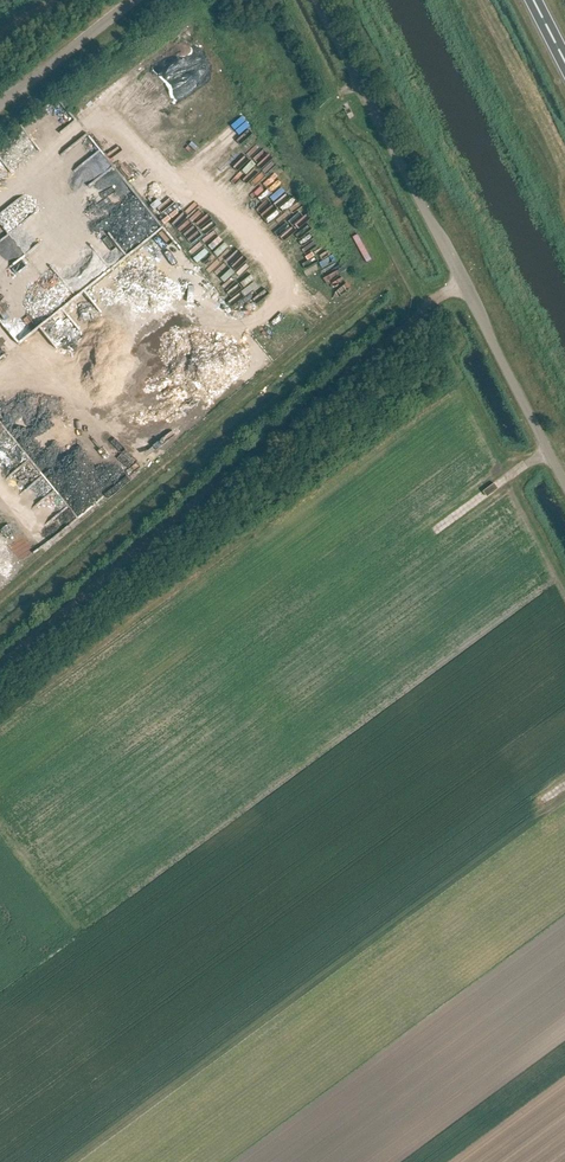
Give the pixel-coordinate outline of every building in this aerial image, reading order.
[(78,155),(87,147),(90,150),(95,146),(85,136),(71,148),(78,155)]
